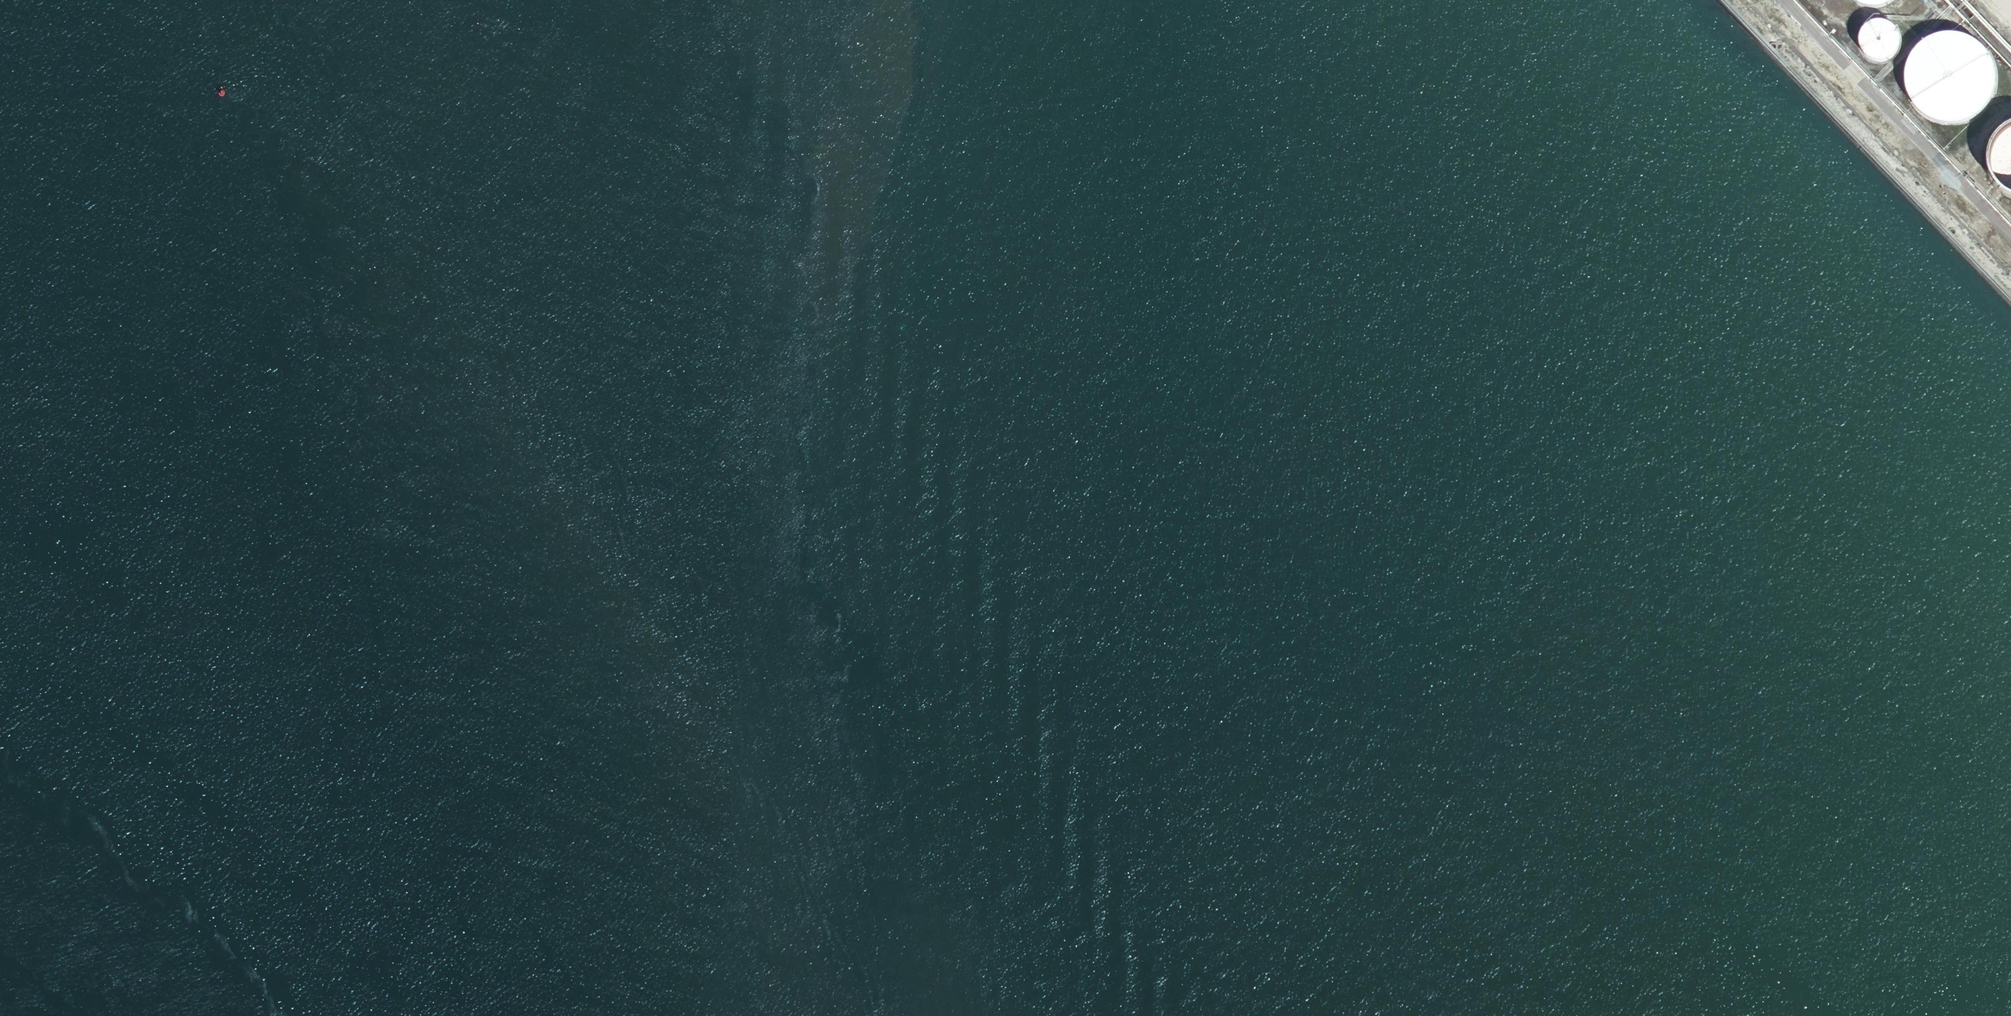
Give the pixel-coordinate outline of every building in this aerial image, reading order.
[(1852,2),(1857,6),(1863,8),(1869,10),(1874,10),(1881,9),(1886,7),(1891,4),(1896,0),(1850,0),(1852,2)] [(1883,24),(1880,24),(1875,24),(1872,25),(1868,27),(1866,30),(1863,33),(1862,36),(1861,40),(1861,47),(1862,51),(1864,55),(1866,58),(1870,60),(1873,62),(1877,63),(1881,63),(1884,63),(1888,61),(1891,59),(1894,57),(1897,54),(1899,50),(1900,46),(1900,43),(1899,39),(1898,35),(1896,32),(1894,29),(1891,27),(1887,25),(1883,24)] [(1955,35),(1945,35),(1936,37),(1928,41),(1918,49),(1912,55),(1907,67),(1905,80),(1906,89),(1909,98),(1913,105),(1918,112),(1929,120),(1942,124),(1954,125),(1968,121),(1979,114),(1988,105),(1993,93),(1995,80),(1993,67),(1990,59),(1985,51),(1979,45),(1972,40),(1963,37),(1955,35)] [(2006,128),(2000,133),(1995,139),(1991,146),(1988,153),(1987,161),(1988,169),(1991,180),(1995,187),(2004,195),(2010,199),(2010,126),(2006,128)]
